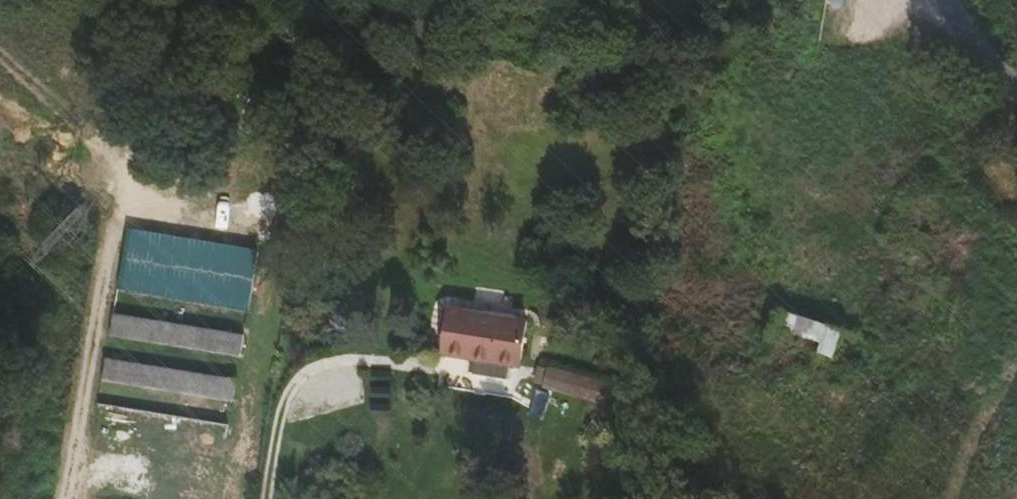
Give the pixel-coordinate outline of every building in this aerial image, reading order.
[(125,248),(120,291),(252,307),(257,265),(125,248)] [(526,365),(531,313),(449,304),(443,356),(526,365)] [(823,341),(820,351),(836,356),(846,327),(789,309),(783,328),(823,341)] [(116,310),(111,334),(243,357),(247,333),(116,310)] [(108,355),(104,378),(235,402),(239,379),(108,355)] [(440,381),(435,380),(432,400),(500,411),(513,413),(517,393),(520,371),(443,359),(440,381)] [(550,368),(546,391),(610,401),(614,378),(550,368)] [(141,483),(143,453),(117,451),(115,482),(141,483)]
